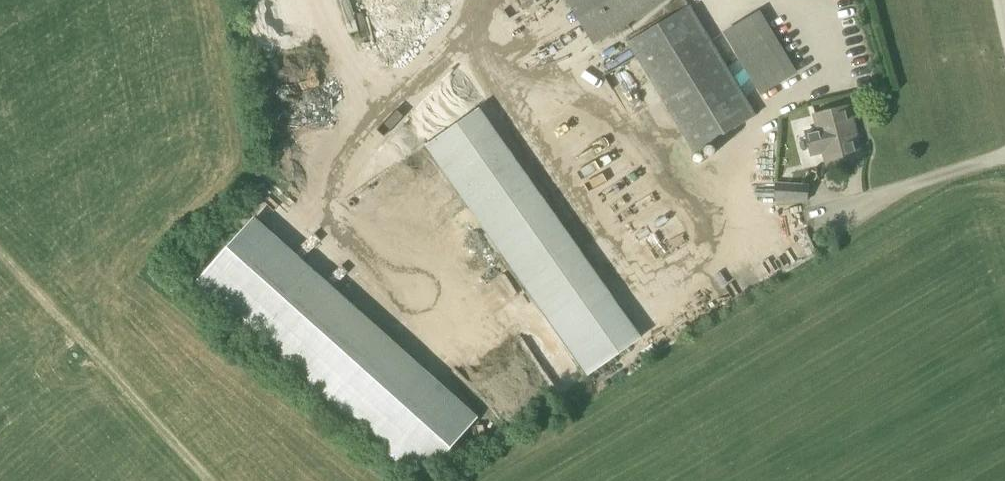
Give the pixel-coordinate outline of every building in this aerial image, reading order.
[(666,0),(566,0),(592,44),(666,0)] [(694,153),(756,116),(690,5),(628,42),(694,153)] [(760,94),(796,72),(759,11),(723,33),(760,94)] [(635,335),(489,93),(433,127),(579,368),(635,335)] [(860,157),(848,108),(813,117),(816,130),(805,133),(810,155),(821,153),(824,165),(860,157)] [(807,202),(808,185),(775,183),(774,200),(807,202)] [(622,208),(626,218),(644,211),(640,201),(622,208)] [(648,231),(658,244),(682,226),(672,212),(648,231)] [(399,263),(413,250),(399,235),(385,247),(399,263)] [(476,401),(426,356),(410,373),(422,385),(413,395),(424,405),(408,423),(434,447),(476,401)] [(405,405),(401,381),(407,380),(405,365),(395,367),(397,377),(384,380),(389,408),(405,405)]
